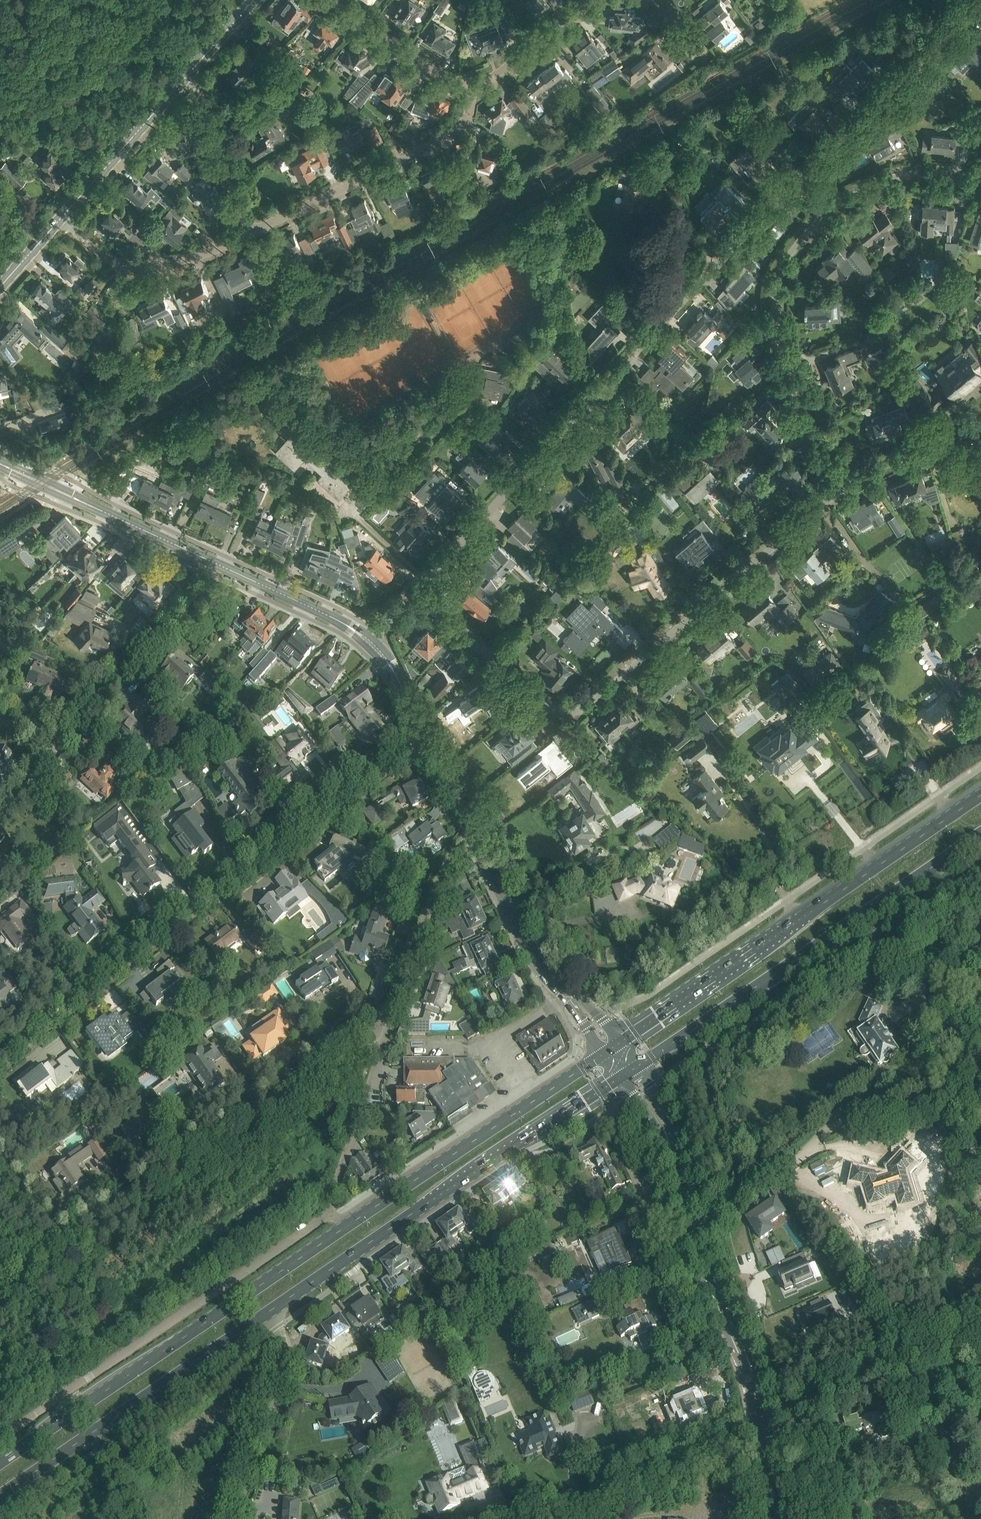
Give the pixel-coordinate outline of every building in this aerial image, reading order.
[(292,0),(287,0),(271,22),(281,29),(286,22),(293,27),(301,16),(308,21),(315,11),(304,4),(302,7),(292,0)] [(392,17),(400,22),(402,20),(409,25),(417,13),(421,16),(426,8),(414,0),(402,0),(401,1),(403,2),(392,17)] [(434,10),(441,15),(450,0),(441,0),(434,10)] [(531,10),(527,13),(531,18),(535,15),(536,16),(549,5),(545,0),(524,0),(525,2),(531,10)] [(720,1),(698,19),(704,26),(705,25),(716,39),(730,28),(720,17),(728,10),(720,1)] [(611,16),(610,25),(611,25),(611,29),(622,30),(628,30),(630,27),(634,27),(639,28),(640,16),(634,16),(635,9),(626,8),(627,7),(615,6),(614,11),(616,11),(615,17),(611,16)] [(925,11),(919,17),(924,22),(931,16),(925,11)] [(504,27),(507,33),(515,30),(504,16),(500,18),(503,27),(504,27)] [(322,21),(314,32),(319,35),(314,43),(322,49),(327,42),(332,45),(340,34),(322,21)] [(424,39),(448,54),(455,43),(443,35),(446,29),(435,22),(424,39)] [(471,32),(466,34),(471,47),(476,44),(480,54),(497,47),(496,44),(503,41),(496,22),(471,32)] [(631,41),(630,41),(633,46),(634,45),(645,37),(653,32),(647,25),(639,30),(639,36),(631,41)] [(587,31),(579,37),(596,59),(606,51),(598,42),(596,43),(593,39),(587,31)] [(280,43),(268,33),(263,40),(279,53),(282,49),(278,46),(280,43)] [(596,59),(579,37),(571,44),(581,56),(579,57),(587,66),(596,59)] [(950,60),(958,68),(969,57),(980,68),(980,54),(975,49),(968,42),(953,57),(950,60)] [(253,68),(258,63),(262,66),(269,58),(272,54),(260,43),(256,47),(258,48),(251,57),(245,52),(227,73),(239,83),(243,80),(244,81),(248,77),(246,76),(249,72),(251,74),(254,70),(253,68)] [(345,47),(338,57),(342,60),(352,66),(350,68),(358,73),(359,71),(362,73),(371,61),(370,61),(372,58),(367,55),(369,52),(356,43),(351,51),(349,50),(345,47)] [(622,71),(630,81),(636,76),(634,73),(651,60),(659,70),(675,57),(669,50),(665,53),(656,43),(645,52),(622,71)] [(288,46),(281,55),(288,60),(294,51),(288,46)] [(854,60),(857,63),(852,69),(846,64),(851,69),(865,82),(876,71),(872,67),(878,60),(866,48),(867,47),(867,46),(853,60),(854,60)] [(622,47),(616,51),(619,55),(625,51),(622,47)] [(890,56),(885,51),(881,55),(886,61),(890,56)] [(542,72),(550,82),(557,90),(572,77),(565,69),(564,70),(556,61),(542,72)] [(826,87),(838,99),(837,97),(847,87),(853,94),(865,82),(851,69),(846,64),(840,70),(841,71),(826,87)] [(603,68),(590,77),(597,88),(611,79),(603,68)] [(914,92),(909,97),(919,107),(924,102),(926,105),(935,96),(939,100),(945,94),(944,92),(947,89),(949,88),(952,85),(937,70),(934,73),(929,78),(931,80),(916,94),(914,92)] [(382,78),(375,73),(363,86),(357,92),(367,98),(373,89),(395,104),(410,83),(394,72),(390,76),(386,73),(382,78)] [(550,82),(542,72),(529,83),(536,91),(534,92),(540,100),(549,92),(544,86),(550,82)] [(355,80),(345,93),(352,97),(357,92),(363,86),(355,80)] [(593,84),(586,90),(605,114),(613,107),(593,84)] [(805,103),(794,114),(787,121),(795,129),(802,122),(814,134),(825,123),(813,111),(826,98),(816,89),(812,93),(807,88),(801,95),(806,99),(804,102),(805,103)] [(519,93),(509,100),(510,101),(514,106),(525,120),(534,112),(519,93)] [(407,95),(401,104),(407,108),(413,99),(407,95)] [(429,102),(426,101),(424,107),(429,109),(429,110),(442,115),(444,109),(447,110),(450,102),(432,95),(429,102)] [(498,132),(503,134),(507,120),(503,115),(511,109),(511,108),(514,106),(510,101),(507,104),(503,98),(496,103),(495,102),(491,105),(492,107),(485,112),(492,120),(490,129),(498,131),(498,132)] [(962,101),(961,111),(967,112),(969,102),(962,101)] [(546,113),(540,118),(564,151),(567,149),(563,144),(566,142),(557,130),(558,129),(553,123),(554,123),(546,113)] [(272,147),(273,149),(284,142),(284,141),(285,140),(285,139),(285,137),(285,136),(284,135),(284,134),(284,133),(283,132),(282,131),(281,130),(281,129),(280,128),(278,128),(278,127),(276,127),(275,126),(274,126),(269,118),(267,115),(256,122),(258,125),(263,134),(252,140),(253,142),(249,144),(256,156),(272,147)] [(356,121),(356,123),(349,126),(349,125),(338,130),(340,135),(337,137),(343,150),(349,148),(350,149),(366,141),(363,135),(367,133),(372,142),(380,139),(377,133),(381,131),(379,126),(378,126),(377,127),(376,123),(373,124),(369,115),(356,121)] [(880,128),(882,131),(873,136),(874,138),(868,141),(874,152),(877,158),(895,148),(891,140),(903,134),(894,119),(880,128)] [(179,145),(178,146),(180,147),(180,149),(180,150),(181,151),(182,151),(184,157),(191,155),(190,154),(200,151),(198,143),(191,145),(189,142),(195,135),(191,132),(193,130),(184,122),(176,131),(177,132),(172,138),(179,145)] [(397,136),(401,130),(392,124),(388,129),(397,136)] [(966,143),(967,131),(955,130),(954,137),(925,134),(923,150),(931,151),(932,148),(946,149),(946,152),(953,153),(954,142),(966,143)] [(325,138),(321,131),(313,134),(317,142),(325,138)] [(314,169),(328,163),(320,145),(287,160),(290,166),(294,165),(301,180),(316,173),(314,169)] [(747,147),(729,161),(736,170),(744,163),(755,175),(746,182),(753,190),(770,176),(764,169),(773,162),(761,148),(753,155),(747,147)] [(50,150),(39,164),(48,172),(43,178),(55,188),(64,178),(52,168),(60,159),(50,150)] [(166,163),(167,162),(156,152),(146,165),(150,168),(144,175),(158,186),(164,179),(164,180),(174,169),(166,163)] [(476,153),(473,164),(479,165),(477,169),(488,173),(494,175),(499,160),(486,156),(476,153)] [(659,161),(648,167),(657,182),(668,176),(659,161)] [(0,168),(0,172),(7,178),(19,189),(26,181),(14,170),(5,162),(0,168)] [(196,174),(189,167),(183,162),(175,172),(187,183),(192,178),(196,174)] [(453,186),(459,183),(456,176),(449,179),(446,173),(447,173),(446,172),(442,163),(422,173),(427,184),(435,180),(435,179),(441,176),(444,182),(448,190),(450,189),(451,190),(454,189),(453,187),(453,186)] [(192,178),(187,183),(178,194),(179,194),(175,198),(180,203),(187,196),(193,201),(195,201),(201,199),(203,206),(216,202),(208,178),(196,182),(192,178)] [(123,190),(122,191),(130,198),(141,208),(149,200),(151,197),(155,201),(156,201),(161,195),(160,195),(151,187),(148,190),(147,192),(132,180),(127,186),(126,185),(125,185),(123,187),(123,189),(123,190)] [(382,198),(381,198),(389,209),(390,208),(395,206),(396,210),(413,203),(410,197),(402,181),(391,187),(393,191),(388,193),(388,195),(382,198)] [(474,182),(467,187),(476,202),(483,198),(474,182)] [(624,207),(641,211),(643,201),(647,202),(650,187),(627,183),(622,204),(625,204),(624,207)] [(720,197),(702,216),(715,229),(729,216),(727,215),(732,210),(733,212),(743,201),(745,203),(743,205),(744,205),(746,203),(726,183),(721,189),(722,190),(717,194),(720,197)] [(416,202),(414,203),(419,214),(427,210),(422,199),(421,200),(416,202)] [(357,218),(352,221),(354,225),(355,228),(369,221),(370,222),(372,221),(374,227),(376,231),(382,228),(380,225),(377,219),(376,219),(374,215),(370,206),(368,206),(365,200),(359,202),(360,204),(352,207),(357,218)] [(159,231),(173,243),(182,232),(181,231),(186,226),(179,220),(184,214),(174,205),(168,211),(170,213),(165,218),(168,221),(159,231)] [(918,206),(918,217),(922,217),(922,219),(921,219),(921,232),(934,232),(934,228),(934,222),(945,223),(945,228),(945,233),(953,233),(953,227),(954,219),(954,209),(947,208),(947,207),(938,207),(938,206),(923,205),(923,207),(918,206)] [(134,232),(118,217),(119,216),(113,210),(112,211),(108,207),(103,212),(102,212),(101,212),(100,212),(100,213),(99,214),(99,215),(99,216),(99,217),(98,218),(106,226),(103,229),(109,235),(112,231),(113,232),(118,227),(129,237),(134,232)] [(857,232),(868,245),(873,241),(883,253),(898,242),(888,229),(895,223),(886,213),(875,222),(873,219),(857,232)] [(976,222),(969,244),(978,247),(979,244),(980,245),(980,213),(979,213),(976,222)] [(322,246),(337,239),(336,237),(341,235),(346,246),(354,243),(345,224),(338,227),(337,225),(332,215),(321,220),(322,221),(312,225),(314,228),(313,228),(322,246)] [(388,221),(380,225),(382,228),(385,236),(389,234),(393,232),(388,221)] [(393,232),(389,234),(393,242),(397,240),(393,232)] [(278,241),(280,245),(273,249),(278,260),(286,256),(285,253),(293,250),(296,257),(298,256),(299,258),(300,257),(301,258),(306,268),(309,267),(308,265),(315,262),(310,252),(304,254),(294,233),(278,241)] [(944,278),(943,282),(945,282),(952,261),(954,254),(956,248),(958,241),(952,241),(945,241),(944,261),(946,261),(946,272),(948,272),(946,278),(944,278)] [(825,262),(816,269),(823,277),(826,281),(835,273),(839,279),(853,267),(864,280),(875,271),(857,249),(850,254),(848,252),(842,244),(823,259),(825,262)] [(267,265),(259,269),(257,264),(259,263),(258,262),(254,253),(241,259),(243,264),(249,275),(256,271),(259,278),(262,276),(266,285),(268,283),(271,287),(277,284),(267,265)] [(66,254),(56,265),(61,269),(60,270),(66,275),(66,274),(71,278),(77,283),(81,277),(76,273),(81,268),(80,267),(83,263),(77,258),(74,262),(66,254)] [(719,298),(729,310),(739,301),(736,298),(745,288),(743,286),(755,273),(753,272),(760,263),(750,255),(726,284),(729,286),(728,287),(729,287),(719,298)] [(962,261),(956,259),(954,265),(960,267),(962,261)] [(253,282),(249,275),(243,264),(234,268),(233,266),(220,272),(222,275),(214,279),(232,315),(241,311),(232,292),(253,282)] [(897,275),(889,265),(880,273),(888,283),(897,275)] [(182,288),(184,294),(176,298),(182,312),(191,308),(194,312),(206,306),(202,297),(209,293),(206,287),(202,278),(182,288)] [(41,281),(31,293),(45,305),(43,307),(40,311),(50,319),(60,308),(66,301),(62,296),(57,292),(55,294),(41,281)] [(80,286),(76,291),(84,299),(93,288),(88,283),(83,289),(80,286)] [(900,303),(917,291),(912,285),(896,297),(900,303)] [(939,301),(929,288),(920,295),(930,307),(939,301)] [(426,300),(424,295),(414,300),(413,300),(416,306),(417,305),(426,300)] [(142,311),(136,314),(144,330),(157,323),(155,317),(154,317),(162,313),(168,324),(176,320),(179,329),(181,328),(187,325),(182,312),(173,316),(170,309),(168,306),(164,297),(148,304),(149,305),(141,309),(142,311)] [(831,321),(841,321),(840,301),(830,301),(830,304),(824,304),(824,302),(816,303),(816,304),(806,305),(807,323),(831,321)] [(619,330),(614,326),(620,318),(603,302),(588,318),(601,330),(588,343),(592,360),(619,330)] [(92,306),(87,311),(103,325),(107,320),(108,319),(93,305),(92,306)] [(0,328),(0,338),(3,340),(3,341),(0,344),(0,348),(12,366),(19,359),(11,348),(25,332),(33,340),(41,347),(48,338),(42,332),(31,322),(32,322),(24,315),(17,308),(8,318),(10,319),(6,324),(5,323),(0,328)] [(863,315),(868,317),(871,318),(873,324),(881,322),(879,313),(866,308),(863,315)] [(692,333),(687,340),(690,343),(695,347),(701,341),(696,337),(709,322),(714,326),(717,321),(713,317),(712,318),(705,311),(704,313),(702,311),(697,315),(699,318),(688,330),(692,333)] [(133,316),(124,319),(133,337),(141,334),(133,316)] [(562,318),(564,330),(574,328),(571,316),(562,318)] [(58,346),(63,340),(65,338),(46,320),(39,328),(58,346)] [(730,333),(738,341),(744,334),(736,327),(730,333)] [(513,352),(532,341),(524,328),(505,339),(513,352)] [(839,363),(836,364),(827,367),(832,381),(832,382),(835,389),(836,390),(852,384),(848,373),(851,372),(848,364),(861,359),(860,357),(868,354),(868,352),(880,347),(876,336),(862,339),(864,346),(857,349),(857,347),(850,350),(836,355),(839,363)] [(204,357),(193,337),(191,339),(193,342),(189,344),(193,353),(195,351),(199,359),(204,357)] [(732,356),(735,359),(731,363),(735,367),(728,373),(734,380),(741,374),(747,380),(753,374),(756,378),(763,372),(751,358),(761,350),(751,339),(732,356)] [(973,341),(965,347),(966,349),(945,366),(949,370),(941,376),(950,387),(949,388),(954,395),(955,393),(958,396),(966,390),(964,388),(974,380),(973,379),(978,374),(975,371),(980,367),(980,368),(980,351),(973,341)] [(688,372),(682,366),(679,364),(686,356),(672,342),(663,352),(660,355),(665,359),(657,368),(660,370),(648,384),(655,390),(659,385),(667,392),(678,380),(683,384),(686,381),(687,381),(689,380),(688,379),(691,375),(688,372)] [(551,380),(557,373),(564,379),(575,367),(567,360),(566,361),(554,349),(544,360),(542,358),(535,366),(551,380)] [(713,355),(708,360),(714,366),(719,361),(713,355)] [(518,364),(516,372),(523,379),(528,373),(518,364)] [(513,375),(481,368),(476,393),(501,398),(503,390),(510,391),(513,375)] [(523,407),(518,412),(532,425),(546,409),(537,400),(540,397),(536,394),(543,387),(535,380),(533,378),(526,385),(529,388),(525,392),(528,395),(519,404),(523,407)] [(915,380),(909,385),(926,406),(924,408),(929,414),(942,403),(933,392),(928,395),(915,380)] [(17,387),(12,388),(16,407),(28,404),(17,387)] [(896,393),(901,406),(911,402),(906,389),(896,393)] [(767,400),(760,407),(743,422),(745,424),(744,426),(747,429),(749,428),(751,430),(756,426),(761,431),(763,430),(774,442),(785,433),(768,415),(775,408),(767,400)] [(890,433),(902,429),(899,421),(908,418),(903,405),(871,417),(874,423),(865,426),(871,442),(890,435),(890,433)] [(472,414),(475,415),(485,417),(487,410),(471,407),(466,412),(462,417),(471,419),(472,414)] [(617,420),(608,428),(618,438),(614,441),(620,447),(626,441),(630,445),(655,422),(662,429),(666,425),(650,409),(638,420),(632,414),(631,415),(630,414),(620,424),(617,420)] [(43,433),(61,426),(57,415),(39,423),(43,433)] [(487,434),(482,439),(500,456),(499,457),(500,458),(505,452),(504,451),(510,445),(511,445),(513,444),(512,443),(511,445),(502,436),(502,434),(499,431),(497,432),(493,428),(494,427),(494,426),(489,422),(483,429),(484,430),(488,433),(487,434)] [(278,454),(279,455),(280,453),(291,464),(293,465),(295,465),(297,465),(298,464),(304,457),(305,459),(306,457),(323,473),(317,480),(327,489),(339,500),(359,478),(332,453),(327,458),(317,448),(315,446),(315,447),(311,443),(316,438),(301,424),(286,440),(289,443),(278,454)] [(462,436),(452,446),(459,452),(456,456),(465,464),(461,469),(469,476),(476,483),(486,471),(487,472),(490,469),(482,462),(480,464),(472,457),(471,457),(467,454),(474,446),(462,436)] [(597,449),(591,438),(583,442),(584,445),(572,451),(577,460),(588,454),(602,480),(608,477),(614,487),(615,486),(619,492),(627,488),(624,482),(624,481),(613,461),(605,465),(596,450),(597,449)] [(697,451),(707,462),(712,467),(723,457),(708,441),(697,451)] [(776,474),(784,483),(790,478),(799,488),(807,482),(799,473),(802,468),(799,465),(794,468),(789,462),(782,468),(783,469),(776,474)] [(198,464),(193,474),(199,476),(200,474),(203,467),(198,464)] [(695,502),(719,479),(711,470),(687,493),(695,502)] [(946,476),(947,488),(970,486),(974,486),(978,488),(977,491),(980,493),(980,476),(979,475),(980,473),(979,473),(968,471),(946,473),(946,476)] [(444,518),(463,496),(435,472),(417,493),(444,518)] [(131,473),(126,486),(153,499),(159,486),(131,473)] [(193,474),(188,483),(194,486),(199,476),(193,474)] [(199,476),(194,486),(200,489),(206,477),(200,474),(199,476)] [(586,494),(571,481),(564,474),(556,483),(559,486),(548,498),(554,502),(547,510),(553,515),(570,496),(586,511),(594,502),(597,504),(604,496),(593,486),(586,494)] [(921,475),(889,488),(892,495),(893,494),(896,504),(904,501),(911,498),(910,496),(921,492),(923,497),(931,503),(940,499),(935,483),(926,487),(925,484),(921,475)] [(685,477),(678,483),(684,490),(692,483),(685,477)] [(762,492),(767,488),(757,478),(741,493),(750,503),(755,498),(759,502),(766,495),(762,492)] [(159,486),(153,499),(161,503),(160,505),(166,508),(167,505),(168,505),(170,500),(177,503),(181,494),(189,498),(194,486),(188,483),(186,482),(182,490),(162,480),(159,486)] [(253,497),(251,501),(258,504),(259,504),(265,491),(257,488),(253,497)] [(404,514),(414,504),(401,492),(400,492),(395,488),(386,497),(404,514)] [(221,498),(206,492),(203,500),(202,500),(196,512),(211,519),(220,499),(221,499),(221,498)] [(241,509),(247,511),(253,497),(248,494),(246,499),(245,498),(241,509)] [(253,497),(247,511),(253,514),(258,504),(251,501),(253,497)] [(211,519),(226,526),(232,511),(225,508),(228,502),(221,499),(220,499),(211,519)] [(862,527),(864,530),(875,523),(884,518),(883,516),(883,515),(881,512),(880,512),(880,511),(874,501),(867,505),(865,501),(851,510),(855,517),(849,520),(856,531),(862,527)] [(541,518),(542,516),(529,505),(521,513),(523,515),(519,520),(516,518),(508,526),(525,541),(532,533),(531,532),(536,527),(544,535),(551,527),(541,518)] [(895,514),(887,519),(891,525),(899,520),(895,514)] [(401,533),(395,539),(406,549),(410,545),(411,546),(412,545),(416,549),(422,542),(421,541),(428,534),(428,535),(431,533),(426,528),(412,515),(404,524),(408,528),(403,534),(401,533)] [(54,530),(43,540),(54,552),(64,542),(66,544),(73,538),(80,531),(73,523),(66,516),(57,524),(52,528),(54,530)] [(260,518),(256,528),(251,538),(266,544),(273,530),(278,518),(274,525),(260,518)] [(302,521),(298,519),(297,523),(295,522),(294,526),(278,518),(273,530),(266,544),(274,548),(273,552),(279,555),(286,540),(296,543),(301,525),(302,521)] [(688,541),(676,551),(689,566),(697,560),(699,562),(704,558),(702,555),(715,545),(713,542),(719,537),(703,518),(695,525),(699,529),(687,540),(688,541)] [(301,525),(296,543),(302,546),(309,523),(308,523),(302,521),(301,525)] [(364,529),(358,524),(355,528),(360,533),(364,529)] [(752,530),(748,525),(740,532),(744,537),(752,530)] [(961,529),(950,532),(955,548),(965,540),(961,529)] [(0,539),(0,557),(0,558),(21,544),(12,531),(0,539)] [(355,534),(345,537),(346,542),(348,548),(358,544),(366,561),(379,572),(386,579),(397,567),(389,560),(388,560),(376,550),(369,544),(365,545),(361,543),(358,533),(355,534)] [(531,549),(522,541),(517,547),(526,555),(531,549)] [(807,555),(792,568),(800,578),(810,570),(818,580),(830,570),(823,561),(822,560),(830,553),(822,543),(807,555)] [(70,551),(66,557),(69,560),(70,560),(66,565),(71,569),(75,573),(93,553),(83,544),(76,552),(74,555),(70,551)] [(302,560),(299,569),(308,573),(309,571),(319,575),(326,559),(327,559),(330,552),(330,551),(330,550),(330,549),(308,544),(304,556),(307,557),(305,561),(302,560)] [(484,556),(470,572),(492,593),(497,587),(492,578),(499,570),(506,574),(517,561),(504,549),(506,548),(502,545),(501,546),(499,545),(493,551),(491,549),(486,554),(488,556),(486,558),(484,556)] [(656,545),(637,557),(640,569),(631,572),(635,585),(648,581),(657,595),(670,587),(657,566),(665,560),(656,545)] [(920,547),(915,550),(929,570),(934,566),(920,547)] [(326,559),(319,575),(327,579),(326,582),(332,585),(333,582),(334,582),(335,579),(336,577),(340,578),(362,588),(355,567),(343,562),(341,556),(330,551),(330,552),(327,559),(326,559)] [(75,573),(84,581),(88,576),(89,577),(102,562),(93,553),(75,573)] [(112,578),(108,582),(118,591),(122,587),(127,580),(130,583),(134,579),(133,578),(134,577),(132,575),(137,570),(125,559),(121,565),(117,562),(109,571),(112,573),(110,576),(112,578)] [(138,597),(135,601),(150,614),(153,610),(160,602),(164,598),(173,588),(168,583),(166,585),(162,581),(163,579),(158,574),(153,580),(147,575),(137,586),(142,591),(137,596),(138,597)] [(468,579),(460,588),(466,593),(461,598),(483,616),(488,610),(492,613),(502,601),(477,581),(474,584),(468,579)] [(77,587),(70,596),(75,600),(76,599),(82,592),(77,587)] [(76,599),(95,608),(96,608),(94,607),(100,596),(85,589),(83,592),(82,592),(76,599)] [(830,606),(814,618),(822,629),(826,635),(831,623),(839,626),(856,631),(855,635),(869,640),(869,639),(875,642),(881,629),(898,602),(888,596),(889,595),(880,589),(868,608),(865,606),(861,613),(858,612),(856,616),(830,606)] [(566,598),(557,590),(548,601),(557,609),(566,598)] [(573,629),(563,639),(577,652),(587,642),(583,638),(585,636),(595,625),(598,627),(599,627),(613,640),(614,640),(612,638),(621,628),(623,630),(623,629),(616,623),(601,609),(607,602),(595,591),(588,598),(594,603),(588,609),(582,603),(578,607),(569,616),(575,622),(573,625),(578,629),(579,630),(577,632),(573,629)] [(788,624),(799,614),(783,596),(776,602),(766,591),(758,597),(756,595),(748,602),(750,604),(742,610),(753,623),(767,611),(770,615),(776,610),(788,624)] [(922,622),(947,607),(938,594),(913,610),(922,622)] [(75,600),(69,607),(70,608),(69,609),(84,616),(86,617),(90,619),(95,608),(76,599),(75,600)] [(135,626),(137,620),(134,619),(136,613),(125,608),(120,619),(135,626)] [(256,612),(255,614),(254,614),(248,620),(241,615),(233,624),(240,629),(240,630),(247,636),(241,642),(245,646),(264,623),(261,620),(260,619),(262,617),(256,612)] [(74,639),(84,647),(90,641),(103,647),(111,631),(89,621),(74,639)] [(245,646),(241,650),(247,655),(248,654),(257,644),(261,648),(261,649),(263,647),(264,648),(271,641),(269,639),(275,632),(274,631),(276,630),(271,625),(269,627),(268,626),(264,623),(245,646)] [(735,642),(727,633),(721,625),(712,633),(713,635),(699,647),(709,659),(726,645),(728,648),(735,642)] [(923,628),(908,639),(913,646),(929,635),(923,628)] [(537,629),(532,635),(538,640),(543,634),(537,629)] [(431,653),(436,658),(448,645),(441,639),(442,638),(436,634),(434,636),(428,630),(416,644),(413,648),(421,656),(425,652),(429,655),(431,653)] [(284,644),(275,653),(280,657),(281,656),(296,669),(307,656),(308,656),(309,654),(314,648),(307,642),(309,641),(299,633),(293,640),(291,641),(291,642),(287,647),(284,644)] [(557,689),(564,680),(572,670),(564,664),(565,663),(558,657),(557,659),(554,656),(560,649),(546,637),(539,646),(540,647),(534,654),(546,665),(543,669),(548,673),(544,678),(557,689)] [(747,640),(738,648),(747,658),(755,651),(747,640)] [(571,649),(564,642),(561,646),(568,652),(571,649)] [(899,643),(889,650),(893,655),(903,648),(899,643)] [(256,668),(268,654),(263,650),(249,665),(254,670),(256,668)] [(831,650),(802,670),(811,684),(841,663),(831,650)] [(446,657),(452,663),(448,668),(458,677),(468,667),(457,657),(451,651),(446,657)] [(256,668),(262,674),(276,658),(270,653),(268,654),(256,668)] [(203,668),(210,660),(204,655),(202,657),(199,655),(195,660),(198,662),(197,663),(203,668)] [(193,676),(180,664),(172,657),(157,674),(165,681),(170,676),(177,683),(176,684),(182,689),(191,679),(193,676)] [(318,660),(308,671),(313,675),(329,689),(332,686),(338,678),(336,677),(341,671),(327,659),(323,664),(318,660)] [(443,669),(437,664),(434,662),(429,668),(435,674),(434,675),(438,679),(431,686),(440,694),(446,688),(446,689),(455,680),(443,669)] [(952,690),(963,682),(950,663),(938,671),(952,690)] [(55,673),(45,668),(34,664),(30,673),(26,682),(42,689),(38,698),(48,703),(52,694),(59,697),(62,691),(66,693),(71,684),(54,676),(55,673)] [(666,696),(673,690),(687,678),(677,665),(664,677),(662,675),(654,682),(666,696)] [(262,674),(256,668),(254,670),(255,670),(249,677),(244,683),(250,688),(255,682),(262,674)] [(220,683),(206,670),(198,680),(210,691),(215,686),(218,689),(222,685),(220,683)] [(784,674),(772,684),(781,696),(790,689),(789,688),(792,685),(784,674)] [(699,675),(691,683),(699,693),(708,686),(699,675)] [(127,708),(116,720),(124,727),(137,739),(148,727),(154,720),(148,715),(152,711),(147,705),(146,705),(149,701),(157,691),(151,685),(142,696),(139,699),(129,710),(127,708)] [(482,700),(488,708),(495,719),(505,713),(497,702),(485,685),(482,687),(479,685),(469,692),(471,695),(460,702),(462,705),(454,710),(461,724),(469,720),(465,711),(482,700)] [(252,696),(243,687),(242,687),(237,692),(234,696),(244,706),(252,696)] [(288,688),(283,693),(286,698),(298,712),(302,718),(313,709),(308,705),(291,691),(288,688)] [(372,701),(366,694),(365,694),(360,688),(360,689),(340,705),(344,711),(343,712),(348,718),(365,705),(365,706),(366,706),(372,701)] [(915,715),(919,721),(924,717),(927,722),(926,723),(931,730),(932,729),(933,730),(940,725),(942,727),(950,721),(948,719),(956,713),(946,701),(951,697),(947,691),(937,699),(938,700),(926,709),(925,708),(915,715)] [(320,706),(316,709),(320,716),(324,713),(334,705),(339,702),(334,695),(329,699),(320,706)] [(888,747),(892,738),(883,725),(885,724),(881,719),(884,716),(871,698),(857,708),(860,713),(858,718),(868,733),(857,742),(866,756),(880,746),(888,747)] [(621,703),(609,714),(623,730),(629,724),(631,726),(639,719),(635,714),(632,716),(621,703)] [(365,705),(348,718),(348,719),(348,720),(364,740),(381,727),(367,708),(368,707),(366,706),(365,706),(365,705)] [(705,711),(695,719),(706,733),(716,725),(705,711)] [(619,733),(623,730),(609,714),(597,724),(602,730),(599,733),(605,740),(608,738),(612,742),(621,735),(619,733)] [(496,742),(508,758),(507,758),(512,764),(537,744),(532,738),(536,734),(532,729),(533,728),(527,721),(526,722),(522,716),(500,734),(502,737),(496,742)] [(774,744),(767,749),(771,755),(768,757),(774,765),(775,764),(778,767),(786,760),(785,757),(793,751),(795,753),(808,743),(802,735),(811,728),(802,717),(788,727),(789,729),(785,733),(784,731),(771,740),(774,744)] [(696,734),(687,724),(677,732),(686,742),(696,734)] [(338,725),(328,733),(338,746),(346,740),(339,731),(341,729),(338,725)] [(283,769),(268,780),(277,792),(292,780),(296,785),(307,776),(296,763),(310,752),(314,749),(309,743),(303,735),(298,729),(287,737),(291,743),(277,754),(274,757),(279,763),(283,769)] [(711,746),(703,735),(686,749),(692,757),(694,760),(711,746)] [(537,758),(518,773),(524,781),(526,784),(551,765),(558,774),(556,775),(557,776),(573,763),(554,739),(553,737),(553,738),(554,739),(535,754),(538,758),(537,758)] [(5,776),(9,767),(7,766),(12,756),(0,750),(0,773),(5,776)] [(250,815),(260,807),(249,793),(254,788),(246,778),(259,768),(248,753),(237,761),(235,759),(217,773),(223,781),(224,780),(240,801),(233,805),(234,807),(240,815),(247,810),(250,815)] [(918,753),(907,762),(922,779),(933,770),(918,753)] [(650,755),(646,758),(651,764),(655,762),(650,755)] [(180,756),(165,767),(169,775),(168,776),(177,792),(179,791),(184,787),(191,799),(186,803),(174,812),(178,816),(176,818),(169,823),(168,823),(178,836),(171,841),(185,859),(185,860),(200,849),(204,854),(211,849),(198,831),(203,826),(200,822),(193,813),(190,809),(192,807),(204,798),(180,756)] [(24,776),(34,766),(28,761),(19,772),(24,776)] [(611,775),(614,770),(605,763),(602,767),(604,768),(603,769),(608,772),(607,772),(611,775)] [(106,766),(97,775),(89,767),(80,777),(81,779),(80,780),(91,791),(96,795),(98,792),(106,799),(113,791),(111,789),(113,787),(110,785),(117,777),(113,773),(106,766)] [(71,777),(61,768),(50,780),(60,789),(71,777)] [(702,790),(693,798),(701,808),(706,805),(716,817),(729,806),(717,791),(720,789),(714,781),(715,780),(706,769),(704,770),(702,768),(694,774),(696,777),(693,778),(702,790)] [(574,770),(548,790),(553,796),(573,779),(579,786),(574,790),(586,810),(566,822),(565,821),(559,826),(567,841),(567,844),(570,848),(573,849),(590,838),(588,835),(595,831),(587,818),(594,815),(595,817),(604,811),(592,791),(592,792),(574,770)] [(637,772),(629,779),(633,783),(641,776),(637,772)] [(394,790),(398,798),(396,799),(400,806),(408,802),(411,809),(420,805),(419,804),(428,799),(419,782),(409,787),(407,783),(394,790)] [(120,805),(93,826),(96,830),(95,830),(107,845),(108,844),(110,847),(118,841),(136,865),(130,870),(122,871),(123,880),(132,878),(139,887),(145,895),(148,892),(149,893),(151,892),(150,890),(160,883),(153,874),(150,871),(152,869),(152,868),(158,864),(150,854),(155,851),(120,805)] [(364,813),(372,824),(383,815),(375,805),(364,813)] [(383,844),(388,854),(389,856),(393,853),(404,845),(411,840),(415,846),(415,847),(431,836),(432,837),(432,836),(436,842),(437,842),(445,836),(436,824),(437,824),(436,823),(435,824),(433,820),(424,826),(409,836),(403,828),(383,844)] [(659,847),(679,833),(674,825),(654,839),(659,847)] [(331,851),(327,854),(314,864),(319,870),(316,872),(317,873),(318,873),(324,882),(354,859),(367,865),(372,854),(334,836),(329,847),(332,849),(331,851)] [(3,881),(5,877),(7,878),(11,872),(4,867),(6,865),(0,860),(0,886),(3,881)] [(274,924),(285,915),(287,914),(286,913),(306,898),(309,895),(317,903),(322,907),(325,912),(327,916),(330,920),(331,925),(316,937),(322,945),(350,923),(307,881),(298,888),(293,881),(292,882),(285,873),(276,880),(282,889),(278,892),(278,895),(275,897),(273,895),(273,896),(273,895),(260,905),(260,906),(256,908),(264,918),(267,915),(274,924)] [(86,944),(97,936),(99,937),(103,934),(102,932),(105,930),(91,912),(105,902),(98,894),(99,893),(96,889),(82,899),(80,896),(77,898),(76,896),(75,893),(79,893),(76,876),(42,881),(44,897),(65,895),(65,900),(68,904),(63,909),(74,924),(69,928),(66,933),(70,937),(75,936),(78,933),(86,944)] [(649,882),(638,878),(628,882),(626,879),(613,885),(620,901),(632,896),(632,895),(638,892),(644,895),(643,897),(672,908),(679,890),(669,886),(670,883),(661,879),(659,882),(650,879),(649,882)] [(470,896),(452,905),(457,915),(452,918),(453,920),(454,920),(458,928),(461,927),(463,926),(461,922),(481,912),(479,906),(479,905),(478,902),(477,902),(476,900),(472,902),(470,896)] [(3,933),(8,940),(5,942),(5,945),(11,953),(14,953),(17,951),(20,949),(20,951),(27,946),(30,950),(37,945),(26,930),(25,930),(18,921),(28,914),(29,916),(31,915),(25,907),(26,906),(21,900),(1,915),(3,918),(0,921),(0,935),(3,933)] [(355,936),(349,953),(359,956),(358,957),(361,961),(365,963),(369,961),(371,956),(381,959),(388,938),(380,936),(387,916),(393,912),(384,900),(376,906),(373,908),(367,929),(363,928),(359,937),(355,936)] [(52,914),(51,903),(41,905),(43,915),(52,914)] [(462,930),(459,932),(464,941),(474,936),(472,931),(478,928),(487,924),(486,922),(487,921),(485,918),(484,918),(481,912),(461,922),(463,926),(461,927),(462,930)] [(438,916),(436,925),(438,931),(439,932),(448,927),(450,927),(448,922),(449,922),(445,914),(438,916)] [(450,927),(448,927),(452,935),(459,932),(462,930),(461,927),(458,928),(454,920),(453,920),(449,922),(448,922),(450,927)] [(238,931),(235,933),(231,926),(216,937),(214,935),(205,942),(211,950),(217,957),(218,956),(221,957),(225,954),(224,951),(240,939),(241,938),(247,942),(257,953),(269,942),(258,932),(250,939),(238,931)] [(336,937),(329,941),(336,951),(342,947),(336,937)] [(479,937),(464,944),(470,958),(472,962),(493,952),(491,947),(492,945),(490,942),(488,941),(487,940),(482,943),(479,937)] [(314,959),(320,969),(317,971),(316,969),(300,980),(301,982),(295,986),(300,991),(305,1000),(321,990),(323,993),(324,993),(321,988),(326,985),(327,987),(338,980),(332,972),(327,965),(325,962),(336,953),(337,955),(338,955),(336,951),(329,941),(329,940),(322,945),(316,949),(307,955),(311,961),(314,959)] [(459,962),(452,966),(454,970),(456,975),(463,971),(469,969),(480,963),(483,971),(487,978),(489,977),(498,972),(495,965),(499,964),(498,962),(499,960),(497,957),(495,956),(493,952),(472,962),(470,958),(465,960),(459,962)] [(924,956),(920,974),(930,977),(935,958),(924,956)] [(427,996),(424,1005),(427,1006),(425,1011),(440,1016),(449,991),(457,986),(439,958),(428,988),(429,989),(427,995),(426,994),(426,996),(427,996)] [(145,991),(151,1000),(156,1006),(163,1000),(160,997),(170,990),(178,1001),(188,994),(171,972),(174,970),(168,962),(156,971),(157,972),(157,971),(162,978),(145,991)] [(4,1007),(3,1005),(11,998),(8,994),(17,987),(11,979),(1,967),(0,968),(0,1010),(4,1007)] [(513,978),(495,986),(493,981),(483,986),(486,991),(490,989),(492,993),(495,992),(498,999),(518,990),(513,978)] [(271,984),(255,995),(261,1005),(270,999),(278,994),(271,984)] [(498,999),(502,1007),(499,1008),(501,1012),(496,1014),(499,1020),(509,1015),(506,1010),(524,1002),(518,990),(498,999)] [(884,1032),(876,1020),(882,1006),(869,1001),(860,1021),(865,1028),(858,1032),(867,1045),(861,1049),(860,1050),(860,1051),(860,1052),(860,1053),(860,1054),(860,1055),(861,1055),(861,1056),(862,1057),(863,1057),(864,1057),(865,1057),(866,1057),(867,1057),(873,1053),(880,1064),(882,1063),(884,1064),(885,1064),(888,1063),(889,1062),(889,1061),(890,1059),(889,1058),(894,1055),(896,1054),(896,1053),(898,1052),(891,1042),(893,1040),(892,1038),(892,1037),(893,1036),(893,1035),(892,1035),(892,1034),(891,1033),(890,1032),(889,1032),(888,1032),(887,1030),(884,1032)] [(157,1039),(132,1009),(120,1018),(117,1014),(102,1025),(99,1022),(87,1031),(102,1052),(120,1038),(124,1043),(137,1033),(148,1046),(157,1039)] [(252,1041),(243,1047),(252,1061),(261,1055),(263,1057),(271,1052),(270,1051),(270,1050),(270,1049),(272,1048),(273,1047),(273,1048),(274,1048),(274,1049),(289,1039),(285,1033),(279,1024),(284,1020),(285,1021),(280,1013),(274,1017),(273,1015),(273,1014),(262,1021),(267,1027),(256,1035),(250,1039),(252,1041)] [(464,1033),(478,1024),(472,1015),(469,1017),(471,1019),(460,1026),(464,1033)] [(419,1020),(419,1034),(430,1034),(430,1020),(423,1019),(419,1020)] [(540,1073),(567,1055),(563,1049),(564,1049),(549,1019),(541,1024),(527,1033),(526,1032),(517,1038),(535,1065),(540,1073)] [(478,1024),(464,1033),(468,1040),(482,1031),(478,1024)] [(217,1061),(209,1049),(203,1052),(200,1048),(186,1058),(185,1055),(180,1058),(182,1061),(181,1061),(180,1067),(184,1072),(189,1073),(206,1096),(225,1083),(211,1064),(217,1061)] [(30,1068),(12,1081),(26,1099),(34,1093),(50,1080),(57,1089),(74,1077),(73,1075),(85,1066),(72,1049),(67,1053),(57,1061),(61,1066),(54,1072),(47,1063),(34,1073),(30,1068)] [(415,1060),(405,1060),(405,1086),(417,1086),(417,1085),(422,1085),(422,1090),(422,1094),(424,1094),(424,1095),(429,1095),(424,1086),(441,1086),(442,1076),(455,1067),(455,1060),(415,1060)] [(479,1102),(493,1092),(472,1060),(455,1060),(455,1067),(479,1102)] [(441,1086),(424,1086),(429,1095),(442,1113),(443,1115),(449,1123),(479,1102),(455,1067),(442,1076),(441,1086)] [(405,1090),(397,1090),(397,1103),(407,1103),(415,1103),(415,1104),(424,1104),(424,1095),(424,1094),(422,1094),(422,1090),(422,1085),(417,1085),(417,1086),(405,1086),(405,1090)] [(120,1129),(127,1139),(132,1136),(137,1144),(152,1134),(145,1124),(151,1120),(153,1122),(153,1121),(147,1113),(141,1104),(130,1112),(135,1119),(120,1129)] [(425,1127),(443,1115),(442,1113),(413,1112),(413,1113),(414,1115),(411,1117),(412,1119),(405,1124),(409,1130),(415,1139),(427,1130),(425,1127)] [(88,1124),(94,1132),(99,1128),(92,1120),(88,1124)] [(611,1190),(613,1190),(622,1185),(602,1144),(603,1144),(600,1138),(589,1143),(590,1145),(576,1152),(581,1164),(594,1157),(599,1168),(600,1167),(603,1173),(602,1174),(605,1180),(606,1179),(611,1190)] [(84,1145),(75,1151),(74,1150),(64,1157),(66,1161),(51,1171),(56,1179),(52,1182),(61,1194),(68,1189),(69,1190),(84,1180),(79,1173),(82,1171),(78,1165),(92,1156),(86,1147),(84,1145)] [(850,1167),(849,1183),(863,1185),(869,1205),(886,1200),(884,1196),(896,1192),(903,1211),(915,1207),(906,1173),(918,1163),(904,1146),(885,1163),(887,1169),(876,1172),(874,1166),(850,1167)] [(363,1152),(356,1158),(365,1171),(372,1180),(387,1170),(381,1160),(373,1166),(363,1152)] [(349,1166),(358,1178),(360,1177),(365,1185),(372,1180),(365,1171),(356,1158),(351,1161),(349,1166)] [(526,1186),(521,1180),(516,1171),(500,1182),(510,1197),(526,1186)] [(484,1193),(490,1201),(494,1207),(498,1212),(504,1208),(501,1203),(510,1197),(500,1182),(484,1193)] [(775,1200),(747,1219),(761,1239),(772,1231),(768,1224),(784,1214),(775,1200)] [(582,1209),(570,1212),(573,1223),(585,1220),(582,1209)] [(459,1210),(448,1217),(459,1233),(465,1229),(470,1235),(478,1229),(472,1220),(468,1223),(459,1210)] [(482,1218),(487,1225),(490,1229),(495,1225),(488,1214),(482,1218)] [(441,1241),(442,1241),(448,1250),(456,1244),(452,1238),(459,1233),(448,1217),(437,1225),(446,1238),(441,1241)] [(483,1228),(487,1225),(482,1218),(478,1221),(483,1228)] [(617,1230),(588,1242),(603,1277),(632,1265),(617,1230)] [(442,1252),(437,1245),(436,1244),(429,1249),(441,1266),(448,1261),(442,1252)] [(779,1247),(772,1250),(778,1264),(785,1261),(779,1247)] [(403,1248),(392,1256),(403,1271),(410,1267),(414,1273),(423,1267),(417,1258),(412,1261),(403,1248)] [(535,1248),(518,1255),(522,1263),(538,1256),(535,1248)] [(422,1254),(431,1268),(438,1263),(441,1267),(441,1266),(429,1249),(422,1254)] [(786,1271),(778,1274),(782,1283),(786,1290),(790,1288),(791,1288),(794,1287),(794,1288),(796,1287),(795,1286),(808,1281),(813,1279),(802,1254),(786,1261),(789,1269),(786,1271)] [(392,1256),(382,1263),(391,1276),(386,1279),(382,1282),(390,1294),(394,1291),(403,1285),(401,1282),(397,1276),(403,1271),(392,1256)] [(580,1290),(557,1300),(560,1309),(584,1299),(580,1290)] [(359,1307),(347,1316),(356,1330),(363,1326),(367,1332),(384,1320),(375,1306),(369,1298),(358,1305),(359,1307)] [(637,1337),(641,1345),(651,1341),(649,1337),(656,1334),(653,1327),(656,1326),(652,1316),(644,1319),(642,1314),(647,1311),(641,1298),(624,1306),(626,1312),(621,1314),(625,1321),(622,1322),(623,1324),(617,1327),(621,1337),(628,1334),(631,1340),(637,1337)] [(812,1309),(804,1312),(811,1329),(826,1322),(829,1328),(837,1324),(834,1319),(835,1318),(828,1302),(823,1304),(821,1299),(810,1304),(812,1309)] [(579,1325),(602,1315),(594,1300),(572,1310),(579,1325)] [(327,1332),(321,1337),(328,1343),(332,1340),(333,1340),(348,1330),(340,1318),(332,1323),(331,1321),(326,1325),(327,1327),(324,1328),(327,1332)] [(441,1323),(432,1328),(435,1334),(444,1329),(441,1323)] [(311,1352),(307,1361),(322,1366),(328,1348),(327,1347),(328,1343),(321,1337),(318,1345),(313,1343),(312,1346),(310,1345),(308,1351),(311,1352)] [(404,1373),(392,1355),(377,1364),(389,1383),(404,1373)] [(480,1372),(478,1373),(476,1368),(467,1372),(481,1405),(482,1403),(491,1399),(495,1388),(496,1385),(496,1382),(495,1380),(495,1378),(493,1376),(492,1375),(490,1373),(488,1372),(486,1371),(484,1371),(482,1371),(480,1372)] [(333,1420),(354,1416),(362,1427),(383,1413),(373,1399),(378,1395),(371,1385),(366,1389),(352,1398),(352,1399),(330,1403),(333,1420)] [(589,1390),(568,1399),(574,1413),(595,1405),(589,1390)] [(671,1414),(675,1424),(679,1423),(681,1428),(691,1424),(692,1428),(699,1425),(697,1421),(722,1411),(717,1398),(686,1411),(685,1408),(671,1414)] [(454,1401),(449,1403),(446,1404),(446,1405),(451,1416),(452,1416),(455,1424),(462,1421),(461,1418),(454,1401)] [(878,1424),(882,1436),(885,1434),(885,1436),(892,1434),(890,1426),(887,1427),(885,1422),(886,1422),(882,1411),(863,1418),(866,1428),(878,1424)] [(521,1445),(521,1447),(525,1456),(537,1451),(535,1447),(544,1444),(549,1457),(554,1455),(555,1456),(562,1453),(550,1423),(547,1424),(542,1414),(527,1421),(531,1431),(522,1435),(525,1443),(521,1445)] [(862,1430),(860,1426),(863,1425),(861,1421),(859,1421),(857,1416),(843,1421),(848,1435),(862,1430)] [(352,1449),(358,1460),(375,1450),(369,1439),(352,1449)] [(426,1500),(426,1501),(426,1502),(427,1502),(427,1503),(427,1504),(428,1504),(428,1505),(429,1505),(430,1505),(430,1506),(431,1506),(432,1506),(433,1506),(434,1506),(434,1505),(436,1505),(440,1515),(448,1511),(461,1506),(458,1501),(470,1496),(488,1489),(484,1479),(480,1469),(467,1474),(465,1468),(448,1475),(427,1483),(431,1494),(430,1495),(429,1495),(429,1496),(428,1496),(428,1497),(427,1497),(427,1498),(426,1499),(426,1500)] [(325,1495),(340,1488),(336,1479),(321,1486),(325,1495)] [(298,1501),(295,1500),(285,1499),(283,1518),(296,1518),(298,1501)]
